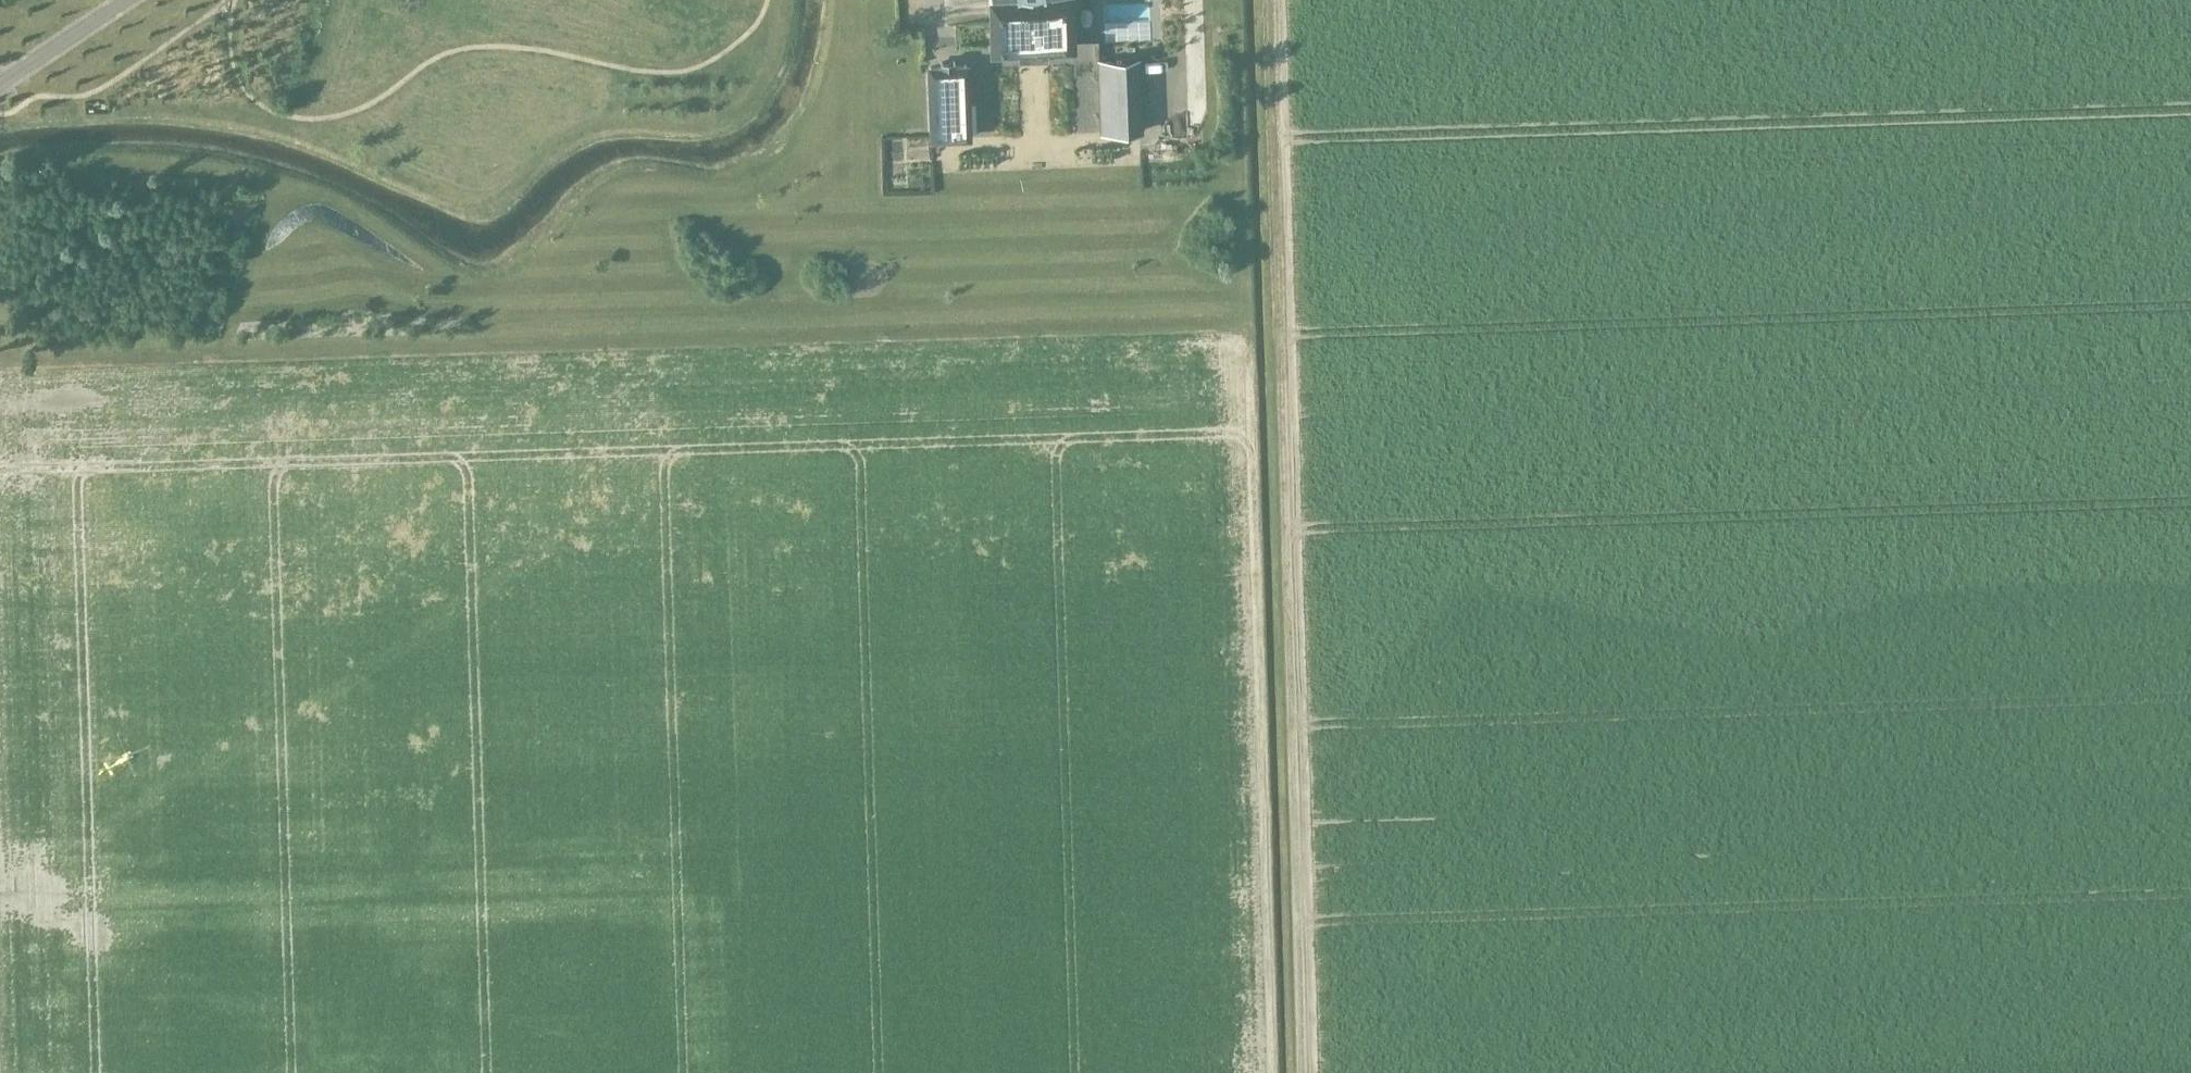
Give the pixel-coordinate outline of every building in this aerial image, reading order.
[(956,11),(986,10),(985,0),(955,0),(956,11)] [(991,46),(1017,45),(1018,52),(1046,51),(1046,44),(1072,43),(1070,0),(989,0),(991,46)] [(1130,31),(1144,29),(1169,26),(1168,15),(1129,20),(1130,31)] [(1137,79),(1137,59),(1098,60),(1099,80),(1137,79)] [(929,67),(932,138),(968,137),(966,65),(954,66),(954,61),(940,62),(940,66),(929,67)] [(1140,132),(1139,112),(1100,113),(1101,133),(1140,132)]
